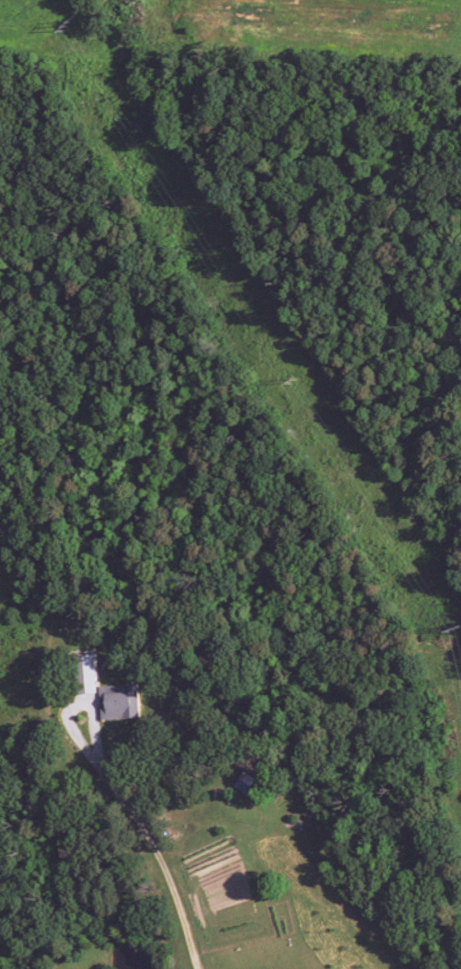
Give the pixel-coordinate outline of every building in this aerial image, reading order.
[(95,694),(94,656),(74,656),(75,684),(85,683),(85,694),(95,694)] [(138,719),(137,685),(99,686),(100,720),(138,719)] [(235,791),(254,796),(259,775),(240,770),(235,791)]
